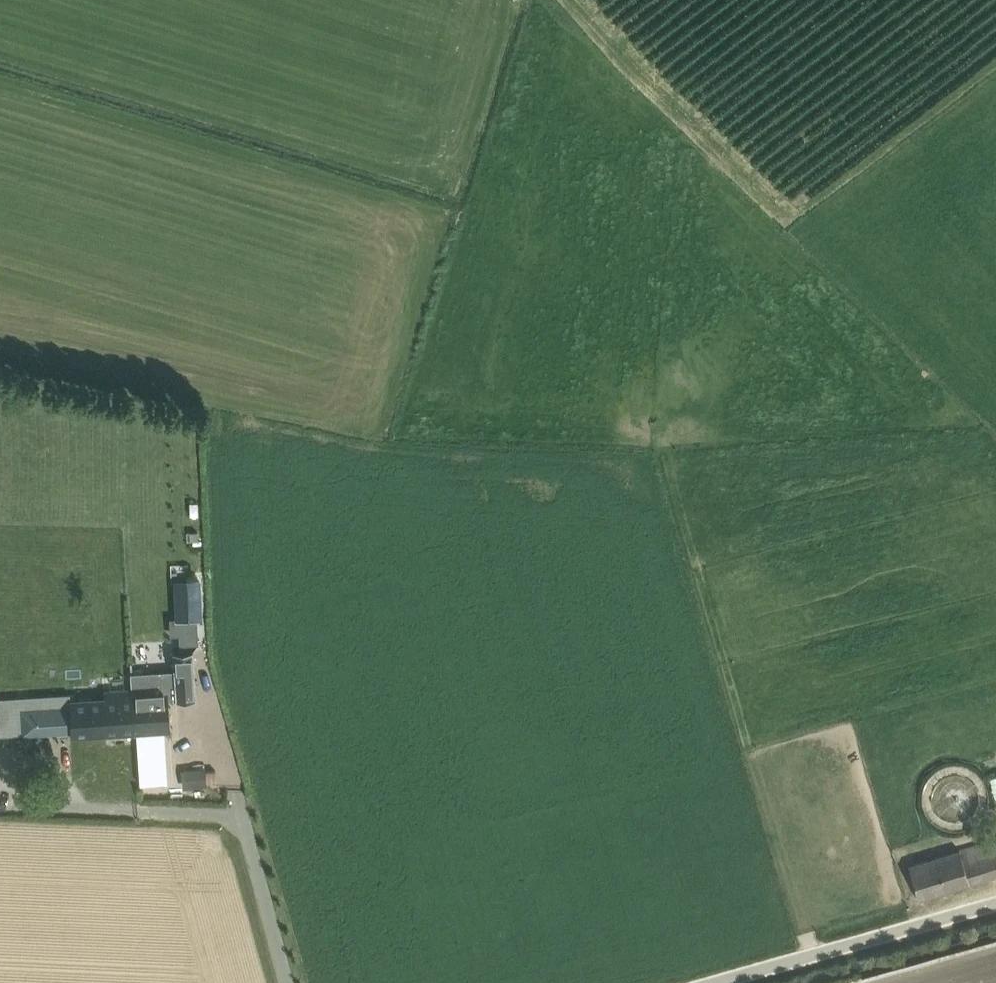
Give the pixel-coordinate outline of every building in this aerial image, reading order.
[(201,580),(175,581),(176,618),(202,617),(201,580)] [(154,651),(139,651),(139,667),(155,666),(154,651)] [(70,697),(71,733),(170,729),(168,696),(177,695),(177,699),(197,698),(195,670),(194,670),(194,671),(177,672),(177,671),(175,671),(175,673),(132,675),(133,686),(101,687),(101,696),(70,697)] [(993,837),(909,864),(919,898),(995,874),(995,846),(993,837)]
